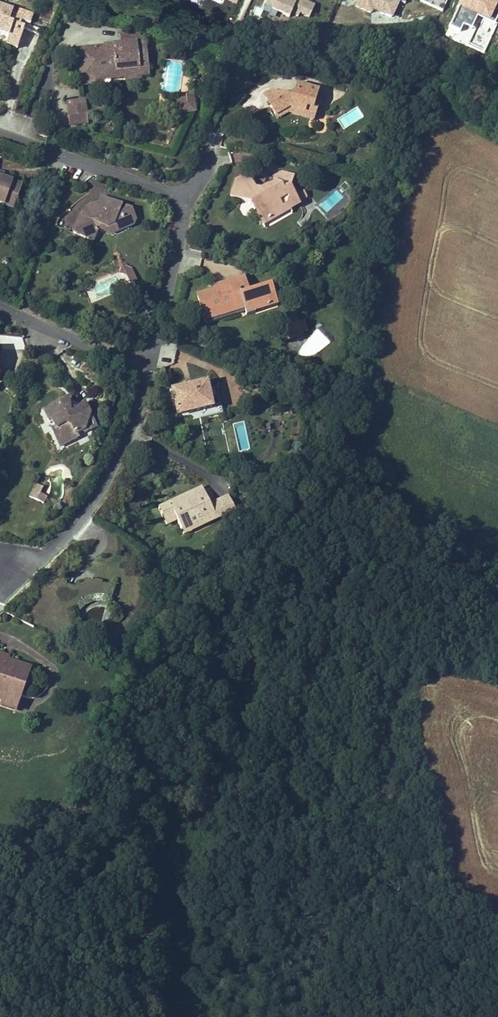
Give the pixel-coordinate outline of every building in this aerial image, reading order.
[(0,0),(0,30),(5,32),(3,38),(13,42),(21,23),(18,22),(21,15),(28,18),(32,9),(20,3),(17,8),(0,0)] [(315,7),(303,2),(302,4),(298,1),(297,0),(269,0),(266,6),(273,9),(273,11),(290,19),(291,15),(298,19),(300,15),(310,19),(315,7)] [(400,1),(399,0),(356,0),(353,8),(390,23),(400,1)] [(117,31),(119,40),(138,38),(137,29),(117,31)] [(103,42),(77,45),(81,82),(95,80),(95,77),(94,74),(111,72),(111,66),(127,64),(128,73),(129,76),(140,75),(140,71),(139,62),(147,61),(146,52),(143,52),(143,47),(145,47),(144,37),(138,38),(119,40),(112,41),(112,43),(103,44),(103,42)] [(148,70),(147,61),(139,62),(140,71),(148,70)] [(111,72),(112,75),(128,73),(127,64),(111,66),(111,72)] [(275,98),(269,101),(275,110),(288,102),(305,106),(305,100),(315,102),(318,85),(297,82),(296,85),(295,91),(289,94),(285,92),(276,88),(275,98)] [(262,89),(269,101),(275,98),(276,88),(269,85),(262,89)] [(296,85),(285,92),(289,94),(295,91),(296,85)] [(195,88),(187,89),(188,94),(189,107),(197,106),(195,88)] [(178,109),(189,107),(188,94),(177,95),(178,109)] [(81,99),(67,101),(71,126),(89,123),(87,114),(83,114),(81,99)] [(288,102),(275,110),(278,115),(288,109),(317,113),(319,102),(315,102),(305,100),(305,106),(288,102)] [(233,164),(249,161),(247,151),(231,154),(233,164)] [(236,169),(226,175),(232,187),(239,183),(245,185),(236,169)] [(232,187),(226,175),(221,193),(249,202),(253,199),(258,207),(255,215),(259,223),(268,219),(269,213),(275,209),(278,214),(288,207),(278,189),(282,176),(270,172),(263,177),(264,179),(267,184),(252,192),(249,187),(246,188),(245,185),(239,183),(232,187)] [(11,207),(20,183),(0,176),(0,203),(11,207)] [(264,179),(249,187),(252,192),(267,184),(264,179)] [(99,195),(97,201),(105,205),(113,201),(99,195)] [(253,199),(249,202),(255,215),(258,207),(253,199)] [(81,215),(76,214),(70,231),(94,241),(98,229),(100,223),(108,226),(114,224),(115,228),(120,229),(123,230),(132,225),(130,221),(135,219),(129,207),(113,201),(105,205),(97,201),(84,207),(81,215)] [(269,213),(268,219),(278,214),(275,209),(269,213)] [(109,233),(120,229),(115,228),(114,224),(108,226),(100,223),(98,229),(109,233)] [(130,272),(121,268),(118,276),(125,278),(129,274),(129,273),(130,272)] [(135,283),(130,272),(129,273),(129,274),(125,278),(128,286),(135,283)] [(85,287),(91,302),(120,292),(115,277),(85,287)] [(243,277),(230,281),(234,295),(248,290),(243,277)] [(216,289),(200,294),(203,304),(209,302),(210,308),(213,307),(217,320),(228,317),(227,314),(250,307),(251,310),(252,314),(259,312),(258,309),(272,305),(269,295),(273,293),(270,283),(248,290),(234,295),(230,281),(215,286),(216,289)] [(273,293),(269,295),(272,305),(258,309),(259,312),(281,305),(277,292),(273,293)] [(209,302),(203,304),(208,323),(217,320),(213,307),(210,308),(209,302)] [(250,307),(227,314),(228,317),(251,310),(250,307)] [(306,331),(306,328),(310,327),(307,316),(283,324),(287,337),(306,331)] [(203,384),(169,386),(170,411),(188,410),(189,419),(212,418),(211,391),(204,391),(203,384)] [(92,428),(79,404),(76,406),(75,407),(74,408),(74,410),(72,414),(65,413),(66,408),(66,404),(65,402),(63,400),(62,400),(60,400),(41,410),(46,420),(48,419),(52,426),(49,429),(58,446),(74,437),(73,435),(80,431),(82,434),(92,428)] [(39,495),(42,489),(34,485),(28,499),(43,506),(46,498),(39,495)] [(165,510),(198,494),(195,488),(153,509),(162,526),(171,521),(165,510)] [(198,494),(165,510),(171,521),(176,533),(208,518),(210,523),(229,513),(222,499),(204,508),(198,494)] [(179,538),(210,523),(208,518),(176,533),(179,538)] [(8,657),(9,653),(0,649),(0,652),(1,653),(0,654),(0,656),(7,658),(8,657)] [(12,702),(19,682),(21,683),(28,664),(8,657),(7,658),(0,656),(0,698),(2,699),(12,702)] [(21,683),(19,682),(12,702),(2,699),(0,703),(0,704),(16,710),(25,684),(21,683)]
